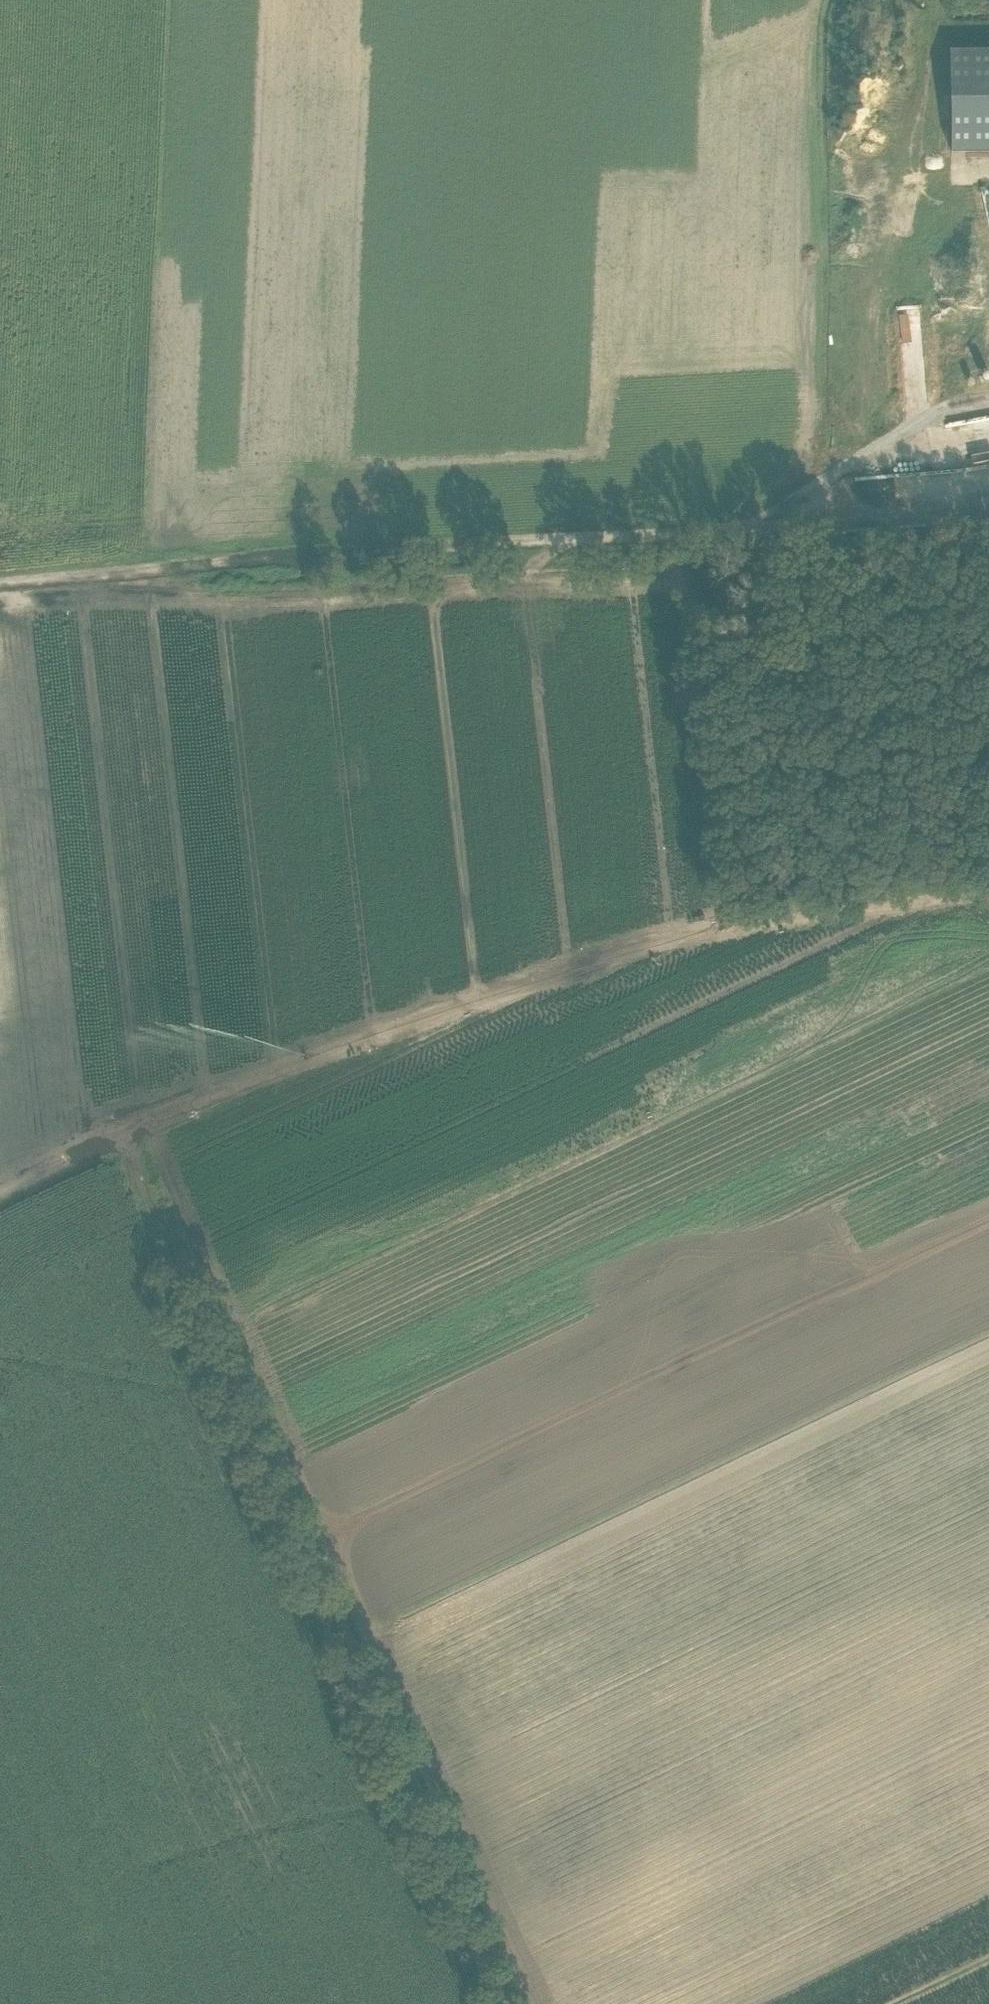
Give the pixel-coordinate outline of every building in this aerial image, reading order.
[(949,52),(950,152),(988,152),(988,52),(949,52)]
